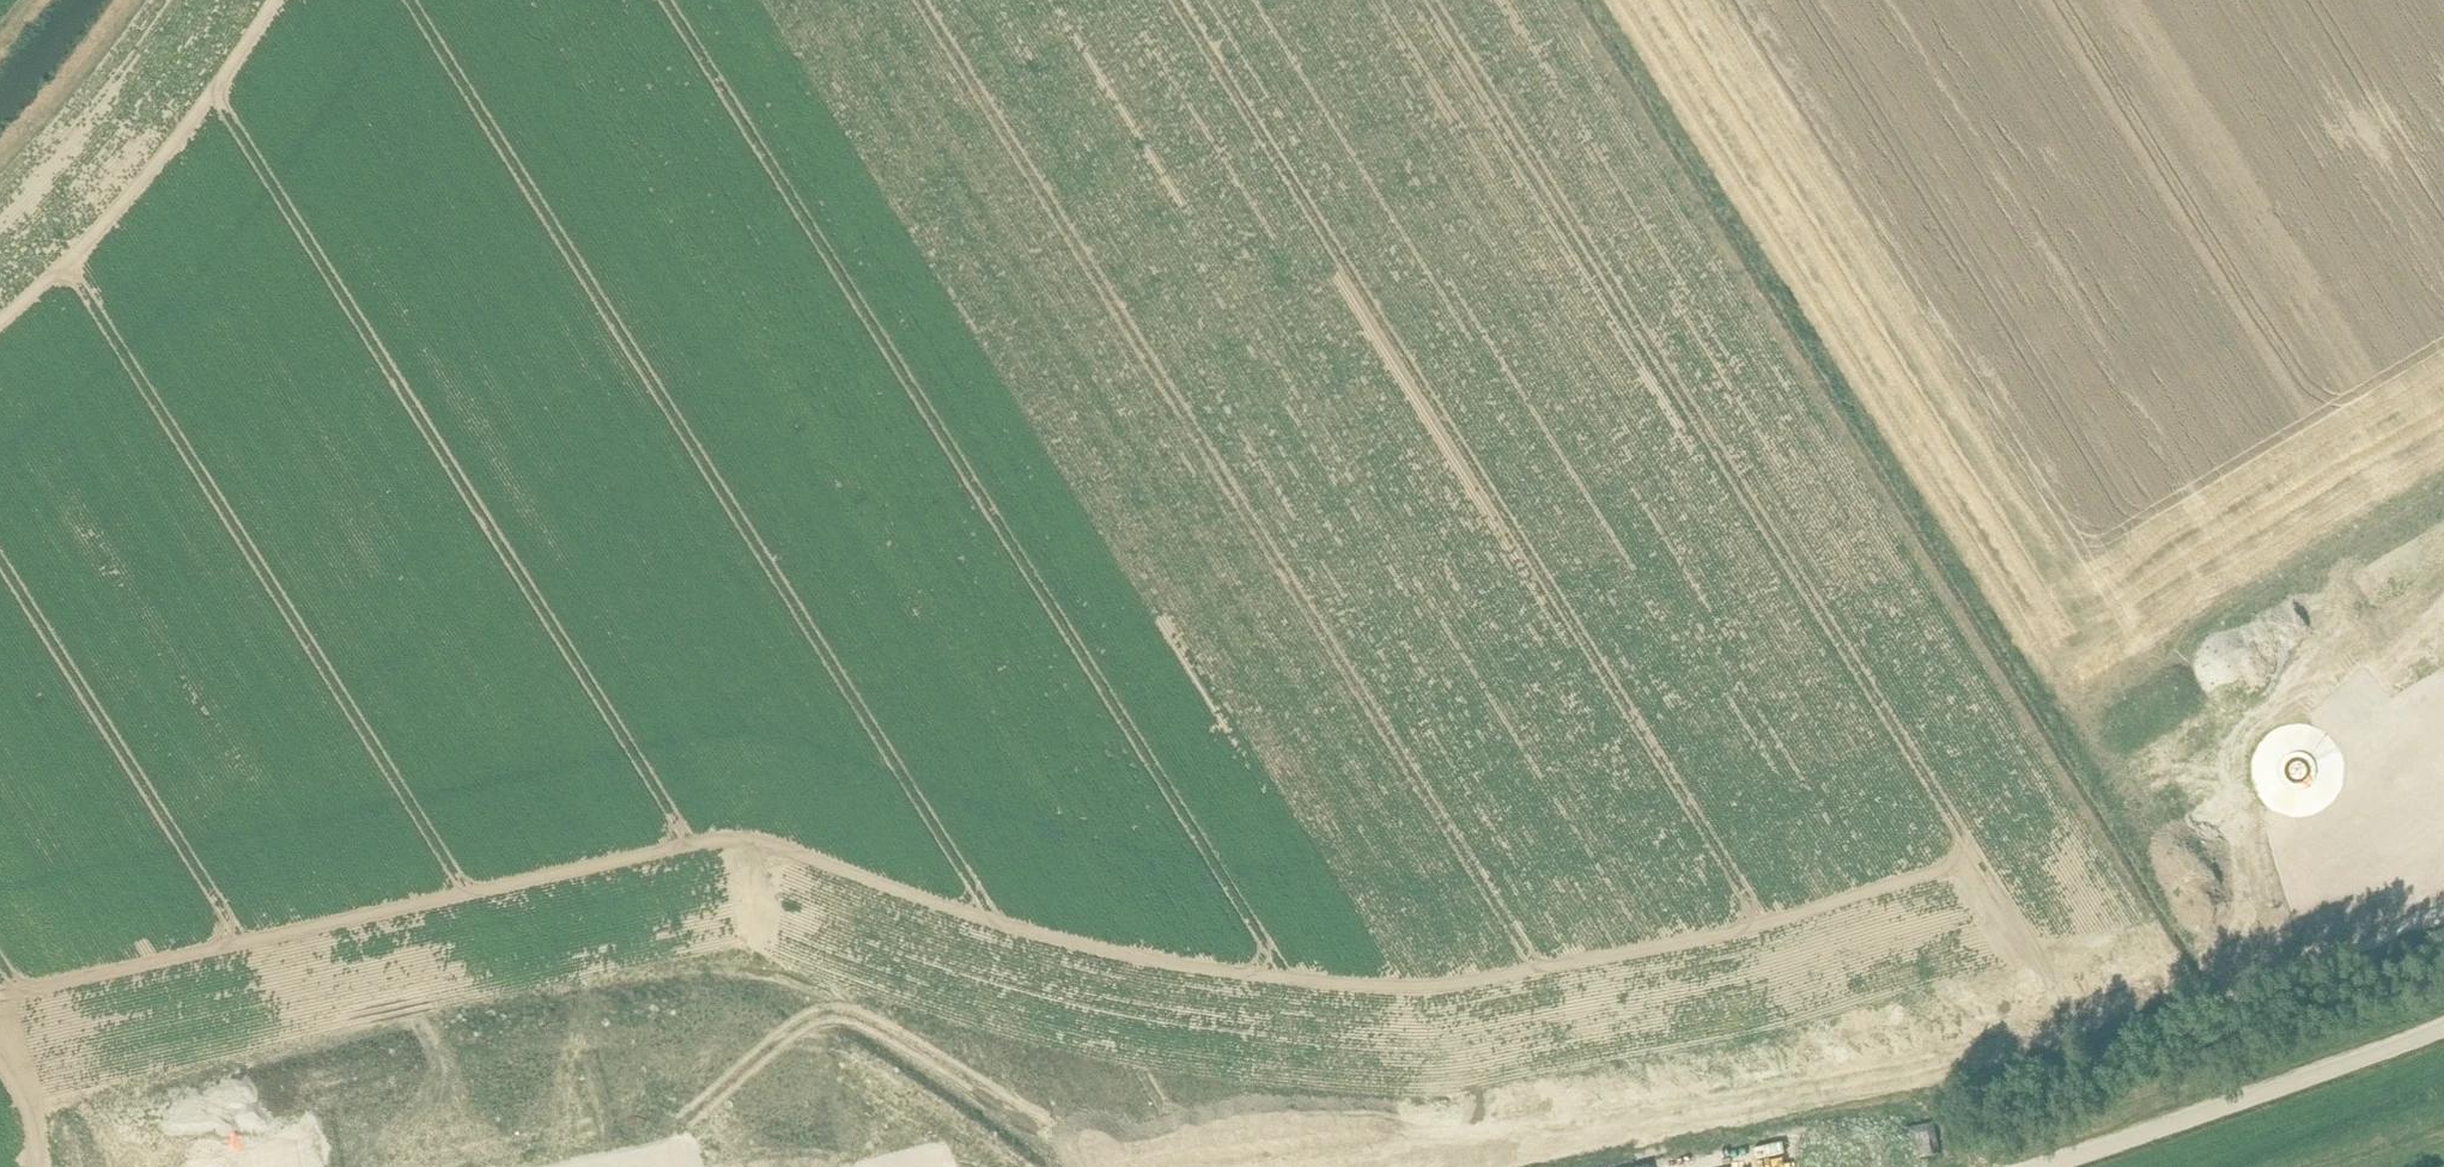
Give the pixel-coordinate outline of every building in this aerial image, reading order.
[(2281,765),(2280,771),(2281,777),(2283,782),(2287,786),(2292,788),(2298,789),(2304,788),(2309,786),(2313,782),(2315,777),(2316,771),(2315,765),(2313,760),(2309,756),(2304,754),(2298,753),(2292,754),(2287,756),(2283,760),(2281,765)] [(2431,940),(2443,974),(2443,935),(2431,940)] [(1937,1121),(1910,1126),(1917,1162),(1944,1157),(1937,1121)]
